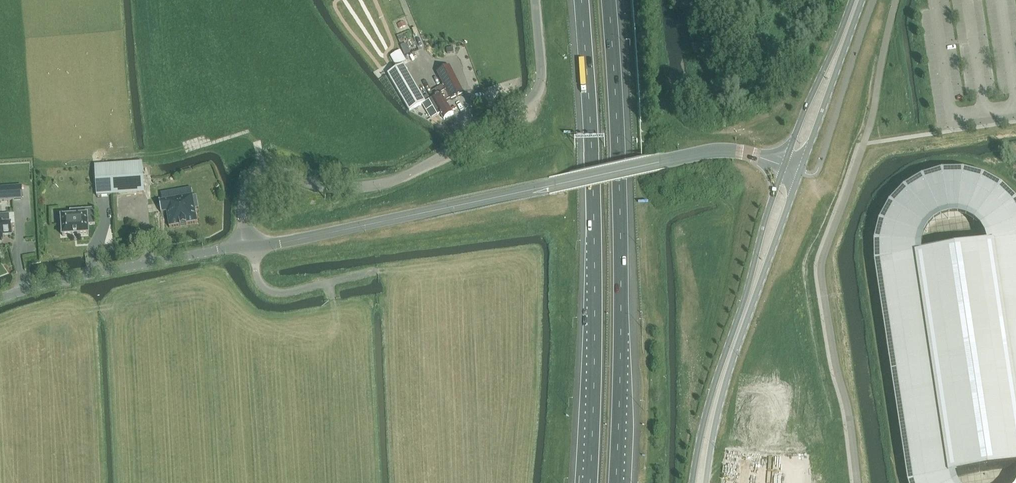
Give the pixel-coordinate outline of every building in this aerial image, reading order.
[(405,8),(403,0),(387,0),(392,13),(405,8)] [(410,47),(408,53),(414,55),(416,49),(410,47)] [(400,50),(391,56),(396,65),(406,60),(400,50)] [(426,102),(404,64),(388,74),(410,111),(426,102)] [(444,85),(429,94),(432,99),(429,100),(438,115),(441,114),(444,120),(454,114),(447,102),(464,93),(450,66),(437,72),(444,85)] [(143,163),(95,166),(97,196),(144,193),(143,163)] [(1015,202),(1000,188),(982,178),(962,174),(942,174),(922,180),(905,190),(891,205),(881,223),(876,242),(877,263),(910,482),(1015,482),(1015,204),(1015,202)] [(162,195),(162,178),(150,178),(149,195),(162,195)] [(0,188),(0,201),(23,199),(22,186),(0,188)] [(160,200),(159,200),(161,213),(162,213),(162,212),(167,211),(170,227),(170,228),(170,227),(180,226),(181,226),(181,225),(186,224),(186,225),(187,225),(187,224),(197,223),(198,223),(198,222),(197,222),(195,209),(199,208),(197,196),(193,196),(193,195),(162,200),(160,201),(160,200)] [(63,235),(63,236),(64,236),(88,234),(89,234),(89,233),(88,225),(94,224),(94,225),(96,225),(95,224),(94,210),(95,209),(94,208),(93,208),(93,209),(83,209),(82,209),(82,210),(83,215),(71,216),(63,217),(62,217),(62,218),(63,235)] [(2,241),(2,240),(2,238),(3,238),(3,235),(12,234),(11,222),(10,222),(2,223),(2,221),(0,221),(0,243),(2,243),(2,241)]
